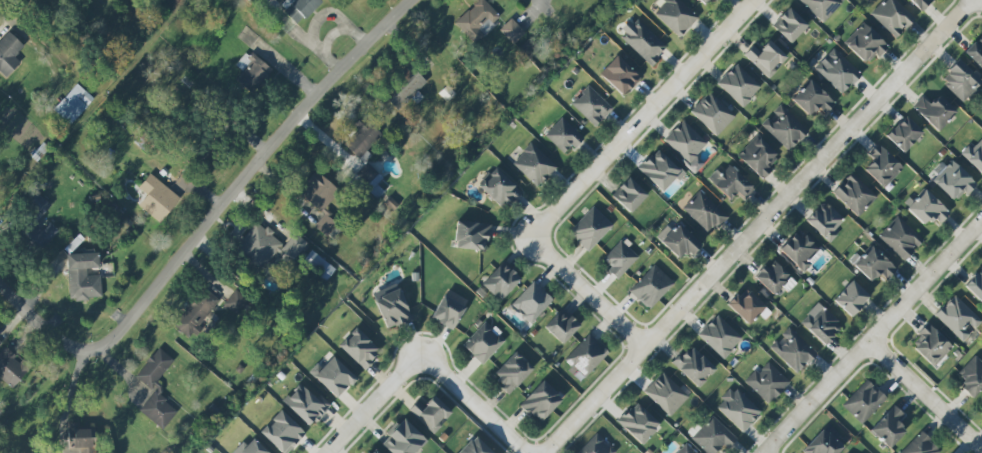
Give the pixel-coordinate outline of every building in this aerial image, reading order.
[(279,6),(298,24),(321,0),(285,0),(279,6)] [(484,0),(478,0),(455,23),(475,44),(501,18),(484,0)] [(679,38),(698,17),(680,0),(666,0),(654,14),(679,38)] [(837,0),(800,0),(822,23),(841,4),(837,0)] [(896,39),(915,19),(895,0),(883,0),(869,14),(896,39)] [(921,12),(931,1),(930,0),(908,0),(921,12)] [(772,26),(790,43),(807,25),(789,8),(772,26)] [(667,47),(635,17),(619,35),(650,65),(667,47)] [(513,44),(525,33),(511,18),(499,30),(513,44)] [(844,42),(866,66),(887,46),(864,23),(844,42)] [(9,32),(0,41),(0,74),(5,79),(20,62),(15,57),(24,47),(9,32)] [(964,53),(981,70),(981,33),(964,53)] [(786,56),(769,41),(759,51),(753,45),(744,55),(769,79),(776,71),(774,69),(786,56)] [(814,68),(842,95),(861,74),(833,48),(814,68)] [(242,71),(236,78),(252,93),(272,70),(249,50),(235,65),(242,71)] [(623,96),(640,78),(616,56),(599,74),(623,96)] [(958,60),(940,80),(963,102),(981,82),(958,60)] [(743,107),(761,87),(735,63),(717,84),(743,107)] [(416,104),(423,97),(417,91),(426,82),(412,67),(382,94),(397,110),(410,97),(416,104)] [(791,100),(809,116),(817,107),(825,114),(835,103),(809,80),(791,100)] [(53,110),(70,125),(94,99),(77,83),(53,110)] [(613,108),(588,86),(571,104),(595,127),(613,108)] [(736,116),(709,92),(690,112),(717,136),(736,116)] [(956,112),(938,95),(929,104),(921,96),(912,107),(938,131),(956,112)] [(760,125),(789,152),(808,131),(780,104),(770,115),(760,125)] [(359,130),(345,145),(359,159),(382,134),(363,116),(353,125),(359,130)] [(903,153),(922,132),(904,116),(885,136),(903,153)] [(566,155),(582,137),(561,118),(544,136),(566,155)] [(707,144),(683,120),(663,140),(695,173),(705,163),(696,155),(707,144)] [(737,156),(761,179),(780,158),(756,136),(737,156)] [(959,155),(981,175),(981,138),(973,148),(969,144),(959,155)] [(512,164),(538,187),(557,167),(530,143),(512,164)] [(903,167),(877,144),(868,155),(873,160),(864,170),(884,188),(903,167)] [(638,169),(663,193),(683,173),(657,148),(638,169)] [(955,203),(975,183),(952,160),(932,181),(955,203)] [(383,178),(369,163),(353,177),(375,200),(384,192),(377,184),(383,178)] [(716,170),(708,178),(729,200),(737,193),(742,199),(753,188),(729,164),(720,174),(716,170)] [(521,191),(495,168),(478,186),(504,210),(521,191)] [(327,236),(336,223),(324,215),(341,190),(314,172),(298,196),(324,214),(314,227),(327,236)] [(877,196),(851,172),(832,193),(859,217),(877,196)] [(138,206),(161,223),(180,197),(150,174),(139,188),(147,195),(138,206)] [(611,196),(630,213),(647,195),(628,177),(611,196)] [(950,213),(924,189),(906,208),(924,226),(932,218),(939,224),(950,213)] [(682,208),(710,234),(727,216),(699,190),(682,208)] [(34,225),(51,205),(37,193),(21,212),(30,220),(20,232),(42,251),(59,231),(49,223),(42,231),(34,225)] [(843,220),(822,201),(805,220),(829,243),(838,234),(834,230),(843,220)] [(568,233),(589,252),(613,225),(593,206),(568,233)] [(923,241),(897,216),(878,236),(904,261),(923,241)] [(488,251),(489,224),(456,221),(454,248),(488,251)] [(235,252),(264,271),(274,256),(290,266),(306,241),(293,233),(286,244),(254,223),(235,252)] [(678,258),(684,252),(690,257),(701,245),(677,223),(660,242),(678,258)] [(804,273),(823,253),(798,229),(779,249),(804,273)] [(602,259),(611,267),(608,270),(617,279),(640,256),(622,239),(602,259)] [(896,269),(871,246),(852,266),(870,282),(878,273),(886,280),(896,269)] [(302,263),(326,281),(336,269),(311,250),(302,263)] [(101,275),(88,275),(87,269),(99,268),(98,253),(67,254),(69,300),(102,299),(101,275)] [(788,292),(797,283),(772,259),(754,278),(773,295),(782,286),(788,292)] [(521,280),(504,261),(481,284),(498,302),(521,280)] [(674,283),(654,265),(629,291),(649,310),(674,283)] [(964,285),(981,304),(981,268),(964,285)] [(869,297),(852,280),(833,300),(850,317),(869,297)] [(510,305),(530,325),(553,300),(533,281),(510,305)] [(412,320),(398,284),(372,294),(386,330),(412,320)] [(219,299),(203,287),(173,326),(190,339),(219,299)] [(765,308),(744,288),(728,306),(749,326),(765,308)] [(225,304),(238,315),(250,300),(236,289),(225,304)] [(453,330),(465,307),(443,295),(430,319),(453,330)] [(954,295),(935,316),(963,342),(973,331),(974,332),(981,323),(981,321),(954,295)] [(580,326),(561,308),(544,327),(562,345),(580,326)] [(825,346),(843,326),(822,308),(813,317),(809,314),(800,323),(825,346)] [(697,335),(723,359),(742,339),(716,315),(697,335)] [(462,346),(483,365),(506,339),(485,321),(462,346)] [(910,346),(933,367),(953,346),(929,325),(910,346)] [(363,369),(381,351),(355,327),(338,346),(363,369)] [(798,374),(817,353),(789,328),(770,348),(798,374)] [(609,354),(590,334),(561,360),(580,381),(609,354)] [(715,369),(690,345),(673,364),(697,388),(715,369)] [(4,347),(0,352),(0,378),(12,389),(32,367),(23,359),(20,362),(4,347)] [(163,430),(178,410),(158,396),(163,389),(156,383),(174,360),(158,347),(135,377),(154,391),(139,411),(163,430)] [(492,376),(510,393),(534,369),(515,351),(492,376)] [(311,374),(336,399),(356,378),(331,353),(311,374)] [(975,356),(957,373),(963,380),(959,384),(971,398),(981,388),(981,363),(975,356)] [(769,404),(790,382),(766,360),(746,383),(769,404)] [(644,392),(670,417),(689,397),(663,372),(644,392)] [(841,405),(861,425),(886,398),(866,379),(841,405)] [(540,423),(563,399),(543,380),(520,404),(540,423)] [(282,402),(310,427),(329,406),(301,381),(282,402)] [(761,413),(733,387),(715,406),(742,432),(761,413)] [(450,412),(433,396),(423,406),(417,400),(408,410),(433,434),(441,426),(439,424),(450,412)] [(641,445),(660,425),(636,402),(617,422),(641,445)] [(888,449),(907,431),(897,422),(904,415),(894,405),(869,430),(888,449)] [(306,433),(280,410),(259,432),(282,452),(287,452),(306,433)] [(735,437),(712,415),(690,438),(706,452),(720,452),(735,437)] [(404,419),(380,444),(390,452),(416,452),(427,441),(404,419)] [(95,436),(90,436),(89,423),(67,424),(68,450),(80,449),(80,452),(95,452),(95,436)] [(840,435),(828,423),(800,452),(801,452),(837,452),(843,447),(835,440),(840,435)] [(941,451),(921,431),(900,452),(939,452),(941,451)] [(616,452),(596,433),(578,452),(615,452),(616,452)] [(474,436),(458,452),(493,452),(474,436)] [(253,438),(240,452),(269,452),(253,438)] [(685,443),(676,452),(696,452),(685,443)]
